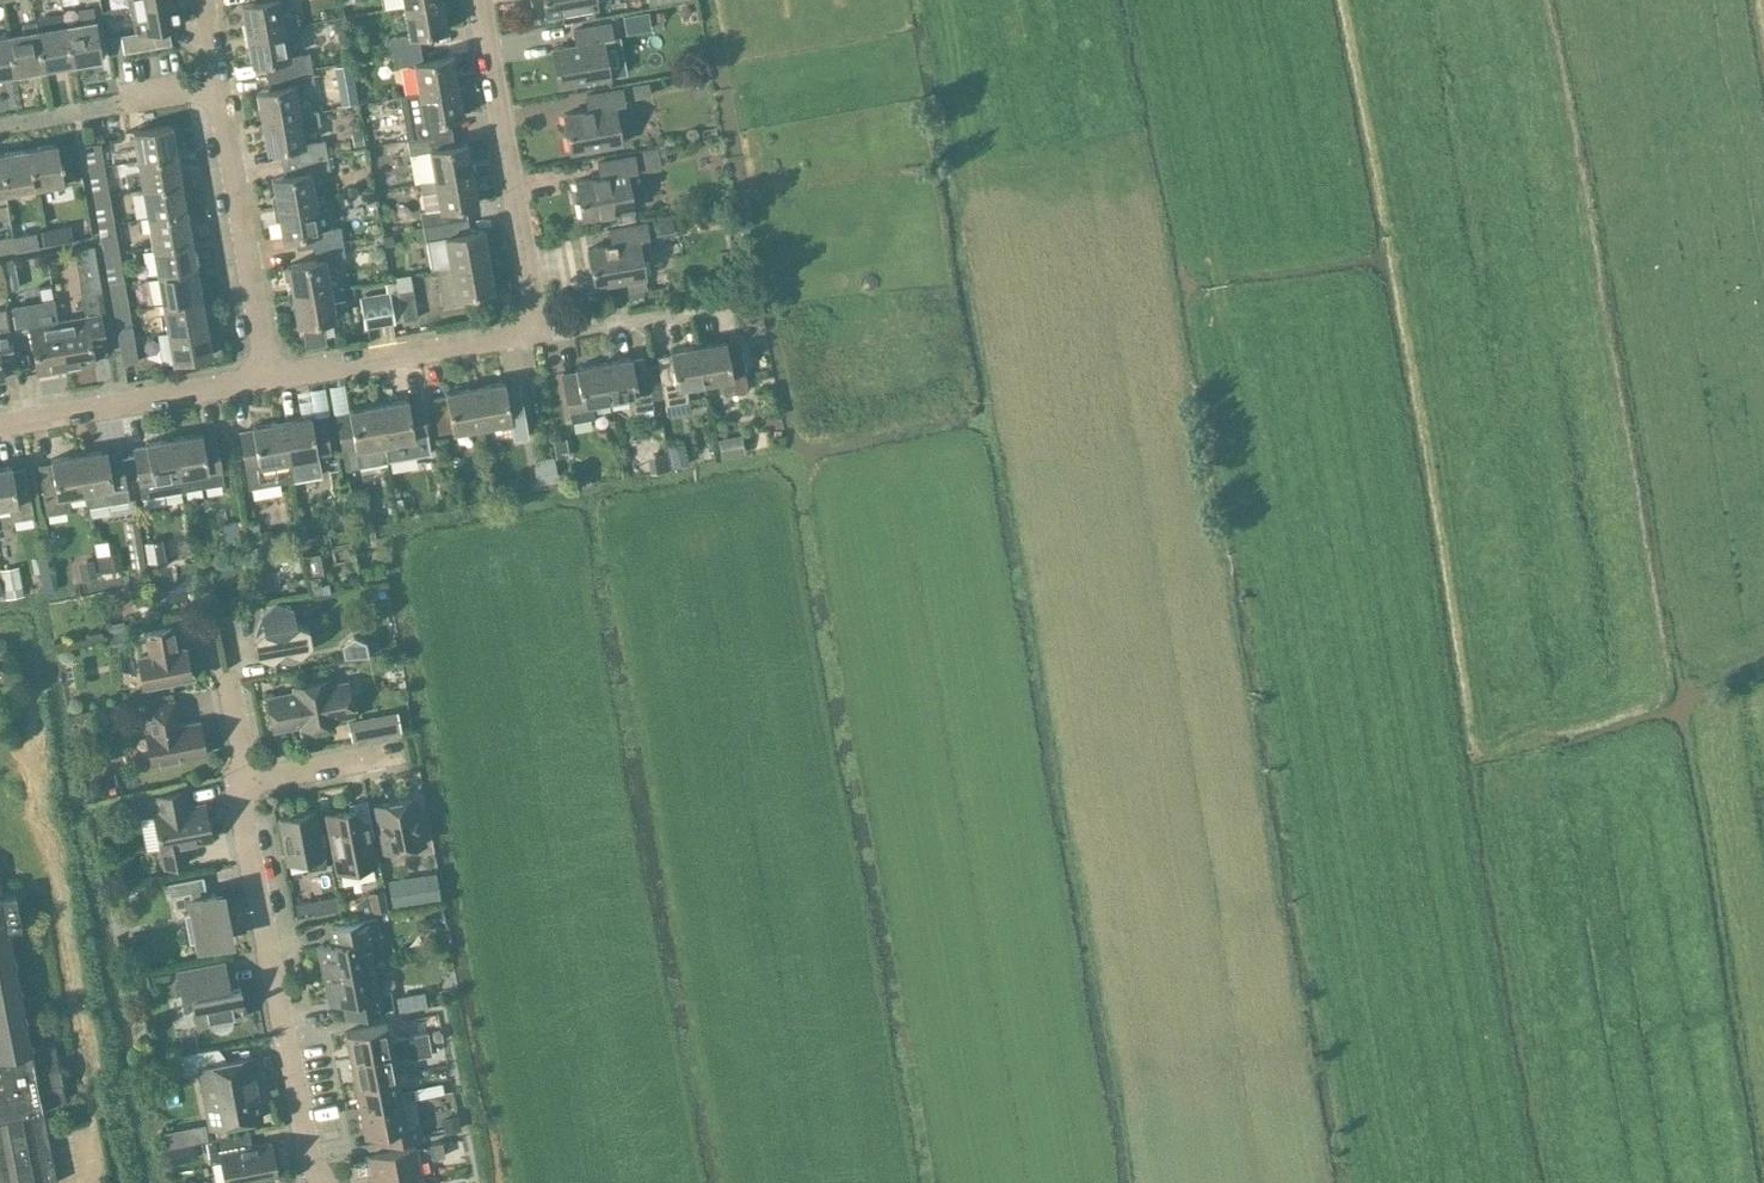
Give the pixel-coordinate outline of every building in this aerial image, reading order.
[(178,0),(166,0),(131,6),(135,31),(120,34),(123,52),(171,44),(168,27),(182,24),(178,0)] [(253,2),(241,4),(247,34),(299,25),(297,12),(283,15),(280,0),(253,0),(253,2)] [(546,16),(610,4),(610,0),(543,0),(546,16)] [(446,29),(441,1),(403,7),(408,35),(389,38),(391,53),(420,47),(418,34),(446,29)] [(66,25),(72,63),(102,58),(93,7),(78,9),(80,22),(66,25)] [(649,27),(646,9),(623,13),(627,32),(649,27)] [(344,17),(333,19),(335,31),(346,29),(344,17)] [(610,77),(603,40),(614,38),(611,22),(572,29),(575,44),(552,48),(558,86),(610,77)] [(15,73),(44,68),(37,30),(36,23),(23,26),(24,32),(8,35),(15,73)] [(44,68),(72,63),(66,25),(37,30),(44,68)] [(301,36),(299,25),(247,34),(252,63),(263,61),(266,75),(311,67),(309,52),(290,56),(287,39),(301,36)] [(15,73),(8,35),(0,36),(0,76),(15,73)] [(420,47),(391,53),(394,67),(413,64),(418,92),(457,86),(451,56),(423,61),(420,47)] [(354,84),(351,64),(335,66),(338,87),(354,84)] [(311,67),(266,75),(269,89),(257,91),(261,119),(300,113),(295,85),(314,81),(311,67)] [(703,85),(700,71),(690,73),(692,87),(703,85)] [(632,85),(634,98),(651,96),(649,83),(632,85)] [(399,96),(407,140),(451,132),(449,117),(462,115),(457,86),(418,92),(418,93),(399,96)] [(622,143),(615,106),(626,104),(623,87),(584,95),(587,110),(563,114),(570,152),(622,143)] [(357,93),(343,96),(345,105),(359,102),(357,93)] [(300,114),(262,120),(267,150),(279,148),(281,163),(327,154),(327,153),(325,145),(324,140),(305,143),(303,127),(320,124),(318,111),(300,114)] [(138,161),(176,156),(171,124),(132,130),(138,161)] [(351,134),(353,147),(364,146),(362,132),(351,134)] [(420,182),(435,179),(472,173),(467,143),(454,145),(451,132),(407,140),(410,155),(409,155),(414,183),(420,182)] [(88,168),(104,166),(100,142),(84,145),(88,168)] [(27,149),(33,187),(63,182),(63,181),(74,179),(71,160),(59,161),(56,144),(27,149)] [(659,155),(665,154),(664,146),(642,149),(645,170),(661,167),(659,155)] [(33,187),(27,149),(0,153),(0,166),(5,192),(33,187)] [(329,169),(327,154),(281,163),(284,176),(272,178),(277,207),(315,200),(311,172),(329,169)] [(634,210),(628,173),(637,171),(635,155),(596,161),(599,177),(575,181),(582,219),(634,210)] [(142,189),(181,183),(176,156),(138,161),(142,189)] [(108,190),(104,166),(88,168),(93,193),(108,190)] [(435,179),(420,182),(422,195),(437,192),(440,208),(435,209),(425,211),(420,211),(422,226),(468,219),(465,204),(477,202),(472,173),(435,179)] [(186,210),(181,183),(142,189),(147,216),(186,210)] [(315,200),(277,207),(282,237),(294,235),(296,249),(314,246),(342,241),(339,226),(332,228),(328,207),(323,208),(321,200),(316,201),(315,200)] [(98,223),(114,220),(110,202),(95,204),(98,223)] [(191,241),(186,210),(147,216),(147,217),(139,219),(142,231),(150,230),(152,247),(191,241)] [(675,230),(673,214),(653,217),(655,233),(675,230)] [(426,240),(431,269),(436,268),(450,266),(488,260),(482,230),(470,232),(468,219),(422,226),(425,241),(426,240)] [(118,248),(114,220),(98,223),(103,250),(118,248)] [(645,277),(638,240),(649,238),(646,222),(608,229),(611,244),(587,248),(594,286),(645,277)] [(70,224),(47,229),(50,245),(73,240),(70,224)] [(35,231),(12,235),(14,251),(38,247),(35,231)] [(14,251),(12,235),(0,237),(0,253),(14,251)] [(196,269),(191,241),(152,247),(157,275),(196,269)] [(311,261),(287,265),(293,295),(340,287),(338,274),(328,276),(325,259),(345,255),(342,241),(314,246),(316,260),(311,261)] [(108,283),(124,280),(120,259),(105,262),(108,283)] [(14,260),(2,262),(7,290),(19,288),(14,260)] [(493,289),(488,260),(450,266),(436,268),(443,307),(474,302),(472,292),(493,289)] [(201,298),(196,269),(157,275),(162,304),(201,298)] [(392,283),(398,321),(418,317),(411,279),(392,283)] [(128,305),(124,280),(108,283),(113,308),(128,305)] [(398,321),(392,283),(385,284),(386,292),(360,297),(365,328),(394,322),(394,321),(398,321)] [(340,287),(293,295),(298,324),(302,323),(306,347),(325,343),(321,320),(335,317),(332,302),(345,300),(343,286),(340,287)] [(55,322),(63,369),(94,363),(93,356),(107,354),(96,292),(81,295),(85,316),(55,322)] [(206,328),(201,298),(162,304),(168,334),(206,328)] [(37,373),(63,369),(55,322),(52,302),(27,307),(26,305),(12,307),(11,307),(18,345),(32,342),(37,373)] [(3,379),(0,365),(14,362),(11,346),(5,308),(0,309),(0,380),(3,379)] [(119,342),(134,339),(130,317),(115,320),(119,342)] [(211,355),(206,328),(168,334),(173,362),(211,355)] [(138,363),(134,339),(119,342),(123,366),(138,363)] [(697,345),(704,384),(722,380),(725,394),(748,390),(739,341),(726,344),(726,340),(697,345)] [(686,387),(704,384),(697,345),(669,350),(670,353),(656,356),(665,405),(689,401),(686,387)] [(603,362),(610,400),(628,397),(631,411),(654,407),(645,357),(631,359),(631,357),(603,362)] [(592,404),(610,400),(603,362),(575,367),(575,371),(564,373),(572,421),(594,418),(592,404)] [(504,382),(474,387),(481,427),(510,422),(513,440),(528,438),(518,383),(505,386),(504,382)] [(481,427),(474,387),(445,392),(446,396),(433,398),(439,433),(452,431),(452,432),(481,427)] [(407,399),(377,404),(384,444),(414,439),(415,439),(428,437),(421,400),(408,402),(407,399)] [(387,461),(384,444),(377,404),(348,410),(349,413),(335,415),(342,448),(345,469),(387,461)] [(311,416),(281,421),(292,481),(321,476),(318,456),(332,453),(325,416),(311,419),(311,416)] [(249,488),(292,481),(281,421),(252,427),(252,430),(239,432),(249,488)] [(202,433),(173,438),(180,476),(180,477),(182,490),(224,483),(221,470),(222,470),(215,433),(202,436),(202,433)] [(718,440),(721,457),(745,454),(743,436),(718,440)] [(180,476),(173,438),(145,443),(146,446),(132,448),(139,484),(141,497),(182,490),(180,477),(180,476)] [(565,438),(553,440),(555,454),(568,452),(565,438)] [(679,445),(667,447),(672,468),(690,464),(685,443),(679,445)] [(87,507),(105,504),(128,499),(127,487),(120,450),(107,452),(106,449),(78,454),(85,493),(87,507)] [(67,496),(85,493),(78,454),(50,459),(50,462),(37,465),(46,514),(69,510),(67,496)] [(537,484),(558,481),(554,459),(533,462),(537,484)] [(8,506),(10,520),(33,517),(25,467),(11,469),(11,466),(0,468),(0,508),(8,506)] [(311,516),(299,518),(301,533),(314,531),(311,516)] [(138,518),(129,520),(136,567),(146,566),(138,518)] [(268,544),(265,530),(248,533),(251,547),(268,544)] [(159,539),(144,541),(148,562),(163,559),(159,539)] [(119,575),(118,570),(119,570),(120,569),(123,569),(120,551),(117,551),(109,553),(97,554),(100,572),(103,572),(103,577),(119,575)] [(318,551),(305,554),(309,576),(310,575),(320,574),(323,573),(318,551)] [(18,565),(0,569),(5,590),(22,586),(18,565)] [(95,567),(79,571),(82,581),(98,578),(95,567)] [(320,574),(310,575),(312,585),(322,583),(320,574)] [(309,627),(291,621),(288,606),(275,603),(264,610),(267,626),(252,638),(255,655),(271,660),(284,650),(299,655),(312,644),(309,627)] [(150,654),(136,657),(141,687),(191,677),(185,647),(176,649),(172,626),(145,631),(150,654)] [(367,653),(365,639),(353,636),(341,646),(343,658),(367,653)] [(346,682),(328,685),(327,681),(293,688),(294,693),(268,698),(273,729),(301,723),(301,727),(335,720),(334,716),(352,713),(346,682)] [(174,700),(143,706),(148,730),(144,731),(150,765),(160,763),(160,766),(179,763),(178,759),(205,754),(199,721),(178,725),(174,700)] [(121,708),(104,712),(107,725),(123,722),(121,708)] [(377,714),(348,720),(351,739),(381,733),(377,714)] [(204,803),(189,806),(185,789),(136,799),(140,817),(152,815),(159,849),(161,848),(165,867),(188,863),(184,844),(211,838),(204,803)] [(384,853),(424,845),(414,799),(375,806),(384,853)] [(338,873),(374,866),(367,825),(357,827),(354,810),(327,815),(338,873)] [(291,813),(284,817),(279,818),(287,862),(306,859),(308,870),(326,866),(324,855),(322,855),(314,812),(304,813),(302,811),(298,811),(294,812),(291,813)] [(424,875),(388,881),(392,907),(429,901),(424,875)] [(221,892),(206,895),(203,876),(167,883),(170,896),(190,892),(191,898),(185,899),(188,913),(184,913),(190,943),(194,942),(195,948),(224,942),(222,929),(228,928),(221,892)] [(15,923),(20,895),(2,892),(0,883),(0,926),(15,923)] [(383,888),(368,891),(372,910),(387,907),(383,888)] [(295,903),(297,913),(312,910),(310,900),(295,903)] [(323,975),(375,964),(370,937),(380,935),(376,918),(331,926),(334,943),(318,946),(323,975)] [(225,961),(176,970),(181,998),(191,996),(197,1026),(210,1024),(211,1026),(215,1030),(220,1032),(226,1031),(230,1027),(233,1020),(246,1017),(245,1009),(246,1009),(245,1005),(244,1005),(240,985),(230,987),(225,961)] [(55,1181),(0,963),(0,1182),(47,1182),(55,1181)] [(375,964),(323,975),(329,1003),(346,1000),(349,1017),(394,1008),(390,990),(381,992),(375,964)] [(134,977),(138,992),(151,988),(147,973),(134,977)] [(427,1006),(424,991),(396,996),(399,1012),(427,1006)] [(420,1035),(404,1037),(390,1040),(387,1023),(345,1031),(350,1058),(406,1047),(406,1046),(417,1044),(421,1044),(420,1035)] [(406,1047),(408,1056),(419,1054),(417,1044),(406,1046),(406,1047)] [(355,1083),(397,1075),(394,1059),(408,1056),(406,1047),(350,1058),(355,1083)] [(217,1049),(181,1055),(185,1073),(196,1070),(208,1128),(260,1118),(253,1078),(257,1077),(253,1056),(219,1062),(217,1049)] [(402,1100),(416,1098),(414,1088),(400,1091),(397,1075),(355,1083),(360,1109),(402,1100)] [(414,1088),(416,1098),(444,1092),(442,1083),(414,1088)] [(407,1125),(402,1100),(360,1109),(365,1134),(377,1131),(380,1144),(422,1136),(419,1122),(407,1125)] [(442,1123),(444,1132),(461,1128),(459,1119),(442,1123)] [(206,1140),(210,1163),(220,1161),(224,1182),(276,1173),(270,1143),(252,1147),(249,1132),(206,1140)] [(442,1141),(429,1144),(432,1158),(445,1156),(442,1141)] [(374,1182),(393,1182),(421,1177),(415,1147),(369,1156),(374,1182)]
